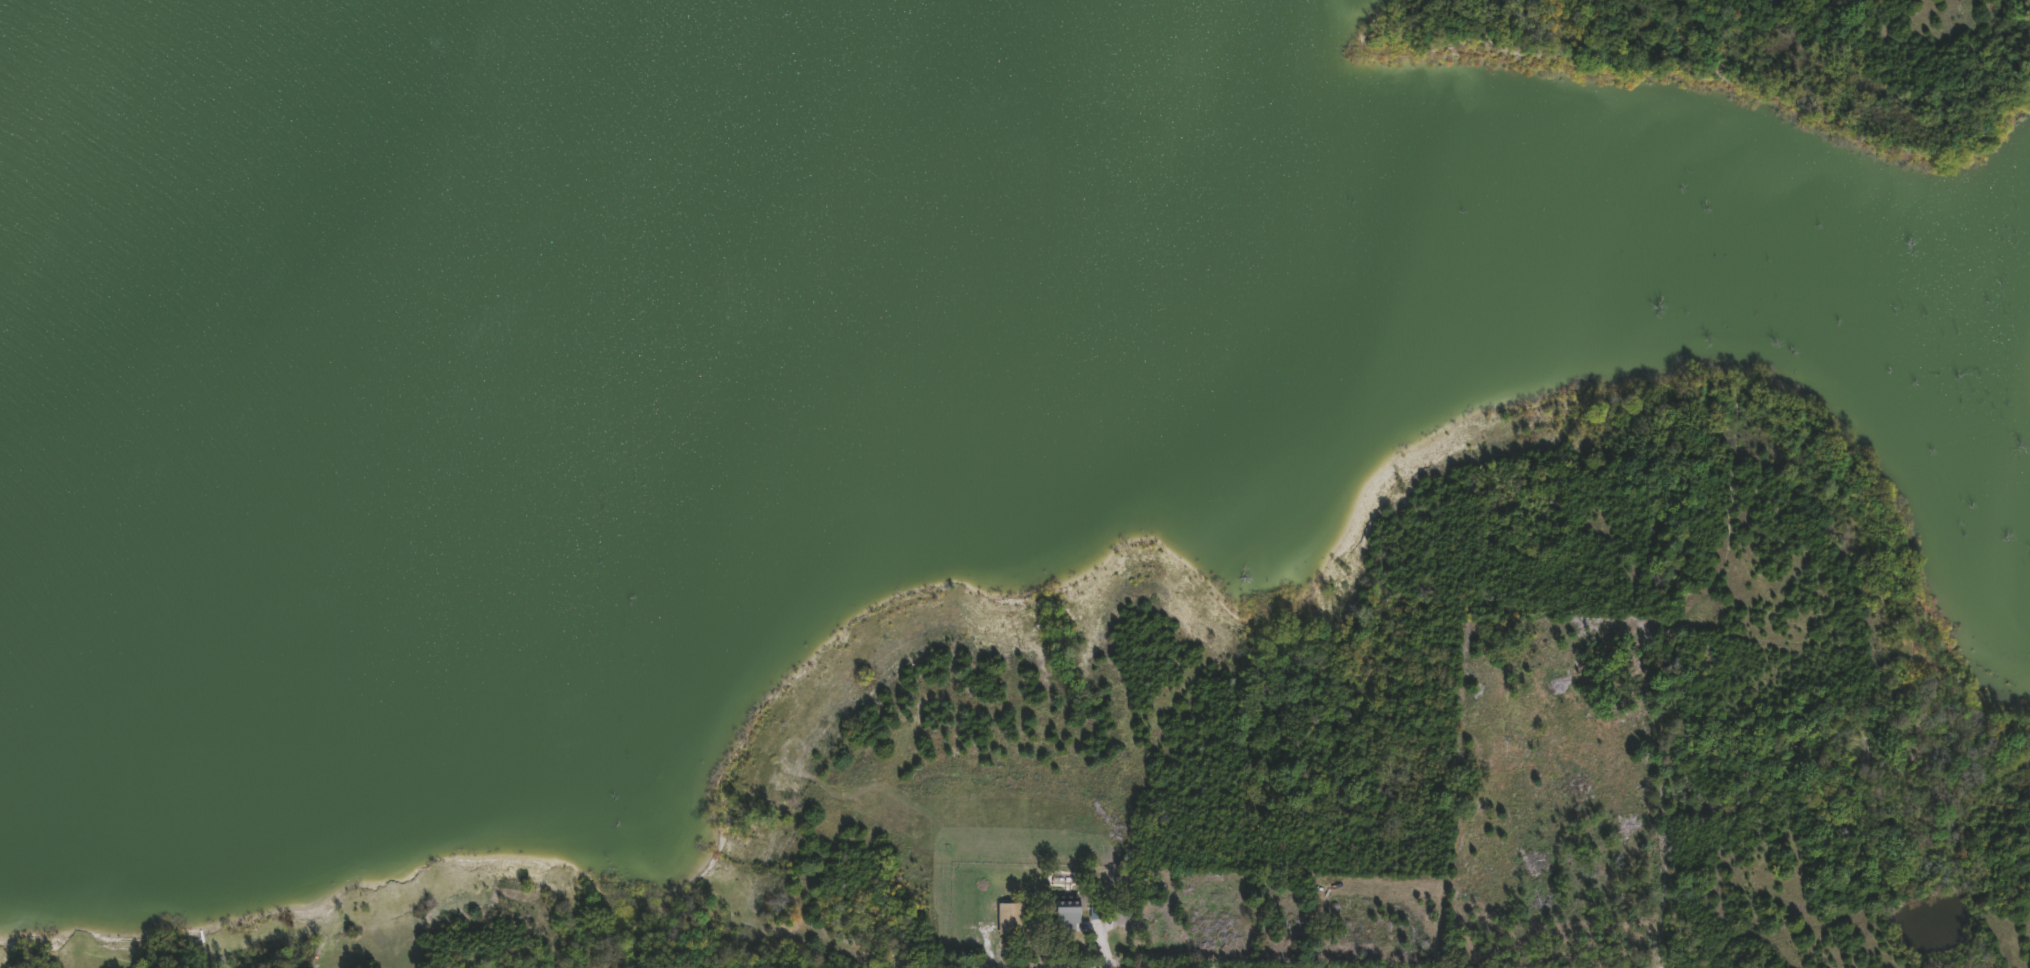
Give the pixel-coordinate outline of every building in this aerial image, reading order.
[(1073,897),(1073,915),(1065,915),(1065,921),(1051,921),(1051,897),(1073,897)] [(997,931),(997,905),(1004,905),(1004,913),(1009,913),(1009,931),(997,931)]
